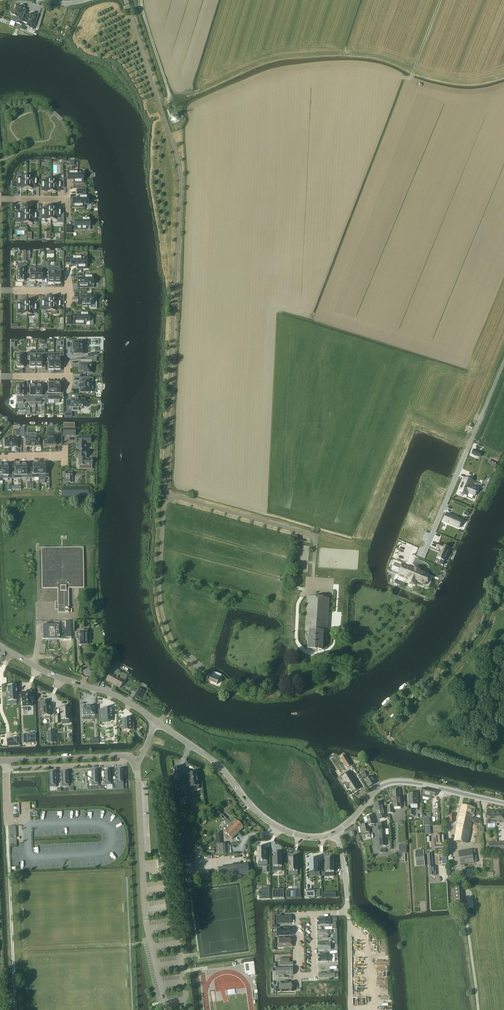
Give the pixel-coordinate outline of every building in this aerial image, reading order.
[(20,6),(16,4),(14,10),(13,10),(12,10),(11,11),(11,12),(11,13),(11,14),(12,14),(12,15),(12,16),(11,19),(21,23),(22,22),(27,24),(26,27),(33,29),(38,16),(31,13),(29,17),(25,15),(26,12),(26,11),(23,10),(24,7),(20,5),(20,6)] [(182,123),(185,122),(180,113),(177,115),(176,114),(175,114),(174,114),(173,114),(172,115),(171,116),(171,117),(171,118),(172,119),(172,120),(173,121),(174,121),(176,121),(177,121),(177,120),(178,119),(179,117),(179,118),(179,119),(180,121),(181,121),(182,123)] [(79,174),(79,172),(67,172),(67,180),(73,180),(73,183),(83,183),(83,175),(80,175),(80,174),(79,174)] [(26,190),(27,190),(27,176),(21,176),(21,177),(17,177),(17,187),(21,187),(21,189),(22,189),(22,190),(26,190)] [(27,176),(27,190),(28,190),(31,190),(31,189),(33,189),(33,187),(36,187),(36,177),(33,177),(33,176),(27,176)] [(46,193),(51,193),(51,179),(45,179),(45,181),(41,181),(41,191),(45,191),(45,192),(46,192),(46,193)] [(51,179),(51,193),(55,193),(55,192),(57,192),(57,191),(60,191),(60,181),(57,181),(57,179),(51,179)] [(78,199),(72,199),(72,208),(76,208),(76,212),(81,212),(84,212),(84,206),(85,206),(85,205),(88,205),(88,196),(86,196),(79,196),(78,196),(78,199)] [(45,208),(41,208),(41,214),(41,218),(41,222),(45,222),(45,220),(51,220),(51,206),(46,206),(46,207),(45,207),(45,208)] [(55,206),(51,206),(51,220),(57,220),(57,218),(60,218),(60,208),(57,208),(57,207),(55,207),(55,206)] [(21,212),(17,212),(17,222),(21,222),(21,228),(27,228),(27,223),(27,209),(22,209),(22,210),(21,210),(21,212)] [(31,209),(27,209),(27,223),(33,223),(33,222),(36,222),(36,212),(33,212),(33,210),(31,210),(31,209)] [(74,225),(71,225),(71,230),(86,230),(86,227),(90,227),(90,218),(86,218),(85,218),(81,218),(81,221),(74,221),(74,225)] [(83,259),(83,257),(70,257),(70,258),(65,258),(65,263),(70,263),(70,265),(77,265),(77,268),(87,268),(87,260),(84,260),(84,259),(83,259)] [(17,276),(16,276),(16,280),(17,280),(17,281),(23,281),(23,274),(26,274),(26,267),(26,264),(17,264),(17,276)] [(36,267),(26,267),(26,274),(30,273),(29,281),(36,281),(36,267)] [(45,267),(36,267),(36,281),(42,281),(42,273),(45,274),(45,270),(45,267)] [(48,270),(45,270),(45,274),(45,276),(48,276),(48,283),(54,283),(54,267),(48,267),(48,270)] [(60,267),(54,267),(54,283),(60,283),(60,276),(63,276),(63,270),(60,270),(60,267)] [(83,279),(77,279),(77,287),(94,287),(94,276),(83,276),(83,279)] [(93,294),(80,294),(80,298),(77,298),(77,306),(89,306),(89,309),(96,309),(96,299),(93,299),(93,294)] [(51,311),(51,297),(46,297),(46,298),(45,298),(45,300),(41,300),(41,310),(45,310),(45,311),(51,311)] [(55,298),(55,297),(51,297),(51,311),(57,311),(57,310),(60,310),(60,300),(57,300),(57,298),(55,298)] [(27,315),(27,301),(22,301),(21,301),(21,303),(17,303),(17,313),(21,313),(21,315),(27,315)] [(31,301),(27,301),(27,315),(33,315),(33,313),(36,313),(36,303),(33,303),(33,301),(31,301)] [(89,316),(89,313),(79,313),(79,316),(73,316),(73,325),(85,325),(85,323),(86,323),(86,322),(89,322),(89,316)] [(82,342),(73,342),(73,350),(74,351),(74,354),(85,354),(85,350),(82,350),(82,342)] [(29,354),(26,354),(26,360),(29,360),(29,367),(35,367),(35,351),(29,351),(29,354)] [(41,351),(35,351),(35,367),(42,367),(42,360),(45,360),(45,353),(45,351),(41,351)] [(54,353),(45,353),(45,360),(45,363),(48,363),(48,370),(54,370),(54,353)] [(63,356),(60,356),(60,353),(54,353),(54,370),(60,370),(60,362),(63,362),(63,356)] [(17,363),(16,363),(16,366),(17,366),(17,367),(23,367),(23,360),(26,360),(26,354),(17,354),(17,363)] [(80,365),(79,365),(79,368),(79,371),(83,371),(83,373),(90,373),(90,369),(90,368),(92,368),(92,360),(80,360),(80,365)] [(80,385),(79,385),(79,389),(80,389),(80,393),(89,393),(89,390),(93,390),(93,378),(82,378),(82,381),(80,381),(80,385)] [(48,391),(45,391),(45,393),(45,397),(48,397),(48,400),(54,400),(54,383),(48,383),(48,391)] [(60,384),(54,383),(54,400),(60,400),(60,397),(63,397),(63,391),(60,391),(60,384)] [(23,386),(17,386),(17,387),(16,387),(16,391),(17,391),(17,403),(23,403),(23,400),(26,400),(26,393),(23,393),(23,386)] [(26,393),(26,400),(26,403),(35,403),(35,386),(29,386),(29,393),(26,393)] [(42,386),(35,386),(35,403),(42,403),(42,400),(45,400),(45,397),(45,393),(42,393),(42,386)] [(75,400),(67,400),(67,408),(72,408),(72,411),(78,411),(78,408),(81,408),(81,409),(82,409),(82,408),(86,408),(86,402),(84,402),(84,400),(78,400),(75,400)] [(34,436),(25,436),(25,446),(39,446),(39,435),(34,435),(34,436)] [(51,438),(44,438),(44,446),(56,445),(56,443),(59,443),(59,435),(51,435),(51,438)] [(4,439),(4,447),(16,447),(16,442),(19,442),(19,436),(16,436),(16,439),(4,439)] [(76,450),(76,458),(79,458),(79,465),(92,465),(92,459),(85,459),(85,455),(87,455),(86,450),(85,450),(85,445),(84,445),(84,443),(90,443),(90,437),(78,437),(78,443),(78,445),(76,445),(76,450)] [(33,472),(30,472),(30,478),(39,478),(39,464),(33,464),(33,472)] [(45,464),(39,464),(39,478),(39,481),(45,481),(45,478),(48,478),(48,471),(45,472),(45,464)] [(8,465),(2,465),(2,478),(2,479),(11,478),(11,472),(8,472),(8,465)] [(14,472),(11,472),(11,478),(21,478),(20,465),(14,465),(14,472)] [(26,465),(20,465),(21,478),(30,478),(30,472),(27,472),(26,465)] [(72,473),(63,473),(63,484),(67,484),(67,482),(72,482),(72,473)] [(464,478),(459,492),(467,496),(468,493),(474,495),(477,489),(471,487),(473,482),(464,478)] [(447,513),(443,521),(455,527),(459,519),(447,513)] [(436,548),(440,549),(439,552),(440,552),(437,558),(441,559),(441,560),(439,564),(442,565),(450,548),(438,543),(436,548)] [(57,602),(55,602),(55,607),(57,607),(58,613),(69,613),(68,588),(84,588),(83,547),(41,548),(42,589),(57,588),(57,602)] [(401,563),(397,573),(399,574),(400,573),(406,575),(407,573),(408,574),(406,579),(405,582),(416,587),(418,583),(425,585),(425,584),(426,583),(428,584),(431,577),(429,576),(429,574),(420,570),(420,569),(415,567),(414,568),(401,563)] [(309,649),(313,649),(313,650),(316,650),(316,649),(321,650),(322,632),(327,633),(329,598),(307,597),(305,631),(310,632),(309,649)] [(65,629),(60,629),(61,631),(61,633),(61,636),(61,639),(61,640),(66,640),(66,639),(65,639),(65,638),(71,638),(71,639),(70,639),(71,639),(71,621),(65,621),(65,629)] [(58,625),(42,625),(42,631),(43,634),(43,639),(46,639),(58,639),(58,636),(58,633),(58,631),(58,625)] [(86,632),(76,632),(76,639),(79,639),(79,645),(86,645),(86,632)] [(120,684),(125,675),(117,671),(115,676),(113,675),(109,673),(108,676),(105,680),(120,688),(122,684),(120,684)] [(209,676),(207,680),(217,684),(219,680),(218,680),(219,678),(220,679),(222,675),(213,671),(211,675),(212,676),(212,677),(209,676)] [(8,687),(7,687),(7,693),(8,693),(8,701),(16,701),(16,692),(16,690),(16,686),(14,686),(12,686),(8,687)] [(30,697),(30,693),(26,693),(22,693),(21,693),(22,707),(23,707),(23,711),(28,711),(27,707),(31,707),(31,703),(32,702),(32,697),(30,697)] [(50,716),(50,706),(48,706),(48,701),(41,702),(42,716),(50,716)] [(69,706),(61,706),(62,719),(70,719),(69,706)] [(87,708),(82,708),(82,711),(82,712),(82,716),(89,716),(90,719),(97,719),(97,711),(94,711),(94,707),(89,707),(87,707),(87,708)] [(102,714),(99,714),(99,723),(103,722),(103,721),(112,720),(111,708),(102,709),(102,714)] [(130,719),(122,719),(122,731),(130,731),(130,719)] [(26,734),(27,743),(35,743),(35,734),(26,734)] [(13,739),(6,740),(7,746),(19,745),(19,737),(13,737),(13,739)] [(346,756),(341,759),(346,768),(351,765),(346,756)] [(180,768),(173,768),(176,788),(184,787),(182,771),(180,771),(180,770),(180,768)] [(342,777),(341,777),(344,782),(343,783),(347,790),(349,789),(352,794),(359,789),(358,787),(356,784),(351,777),(352,777),(353,776),(351,774),(350,772),(349,772),(342,777)] [(197,773),(189,774),(189,779),(189,782),(190,782),(191,787),(199,786),(198,781),(199,781),(199,777),(198,777),(197,773)] [(367,776),(363,779),(369,787),(375,783),(371,776),(368,778),(367,776)] [(434,797),(436,791),(424,789),(423,794),(422,797),(430,799),(431,796),(434,797)] [(394,808),(401,807),(399,790),(392,790),(394,808)] [(409,805),(417,805),(417,794),(408,794),(409,805)] [(375,803),(377,811),(380,820),(385,819),(382,810),(384,810),(382,803),(381,804),(381,802),(375,803)] [(467,844),(472,819),(469,818),(469,816),(463,814),(465,805),(462,805),(454,841),(467,844)] [(469,818),(472,819),(475,808),(465,805),(463,814),(469,816),(469,818)] [(495,813),(487,814),(487,824),(488,829),(496,829),(496,826),(495,813)] [(496,826),(497,826),(497,824),(503,823),(503,820),(503,813),(495,813),(496,826)] [(236,820),(225,832),(232,839),(244,827),(236,820)] [(379,826),(378,826),(380,846),(386,845),(385,823),(378,823),(379,826)] [(362,826),(359,827),(361,833),(362,836),(370,834),(369,832),(368,827),(367,824),(362,825),(362,826)] [(221,832),(215,833),(217,855),(230,854),(229,844),(221,844),(221,832)] [(443,834),(436,835),(436,838),(434,838),(435,848),(444,847),(443,834)] [(490,851),(498,851),(497,843),(489,843),(490,851)] [(265,847),(257,847),(258,861),(258,865),(267,865),(267,860),(266,860),(265,847)] [(415,851),(416,866),(425,865),(423,847),(419,848),(419,851),(415,851)] [(460,865),(474,863),(471,849),(458,851),(460,865)] [(272,871),(282,871),(282,867),(281,853),(274,853),(274,866),(272,866),(272,871)] [(290,871),(288,871),(288,875),(298,875),(297,857),(289,858),(289,862),(290,871)] [(432,857),(428,857),(428,858),(429,876),(433,876),(436,876),(435,867),(433,867),(432,857)] [(325,876),(334,876),(334,872),(334,858),(326,858),(326,872),(325,872),(325,876)] [(158,860),(160,876),(170,875),(168,859),(158,860)] [(317,859),(309,859),(310,872),(313,872),(313,873),(314,873),(314,872),(318,872),(317,859)] [(220,877),(248,873),(247,865),(219,869),(220,877)] [(267,889),(259,889),(260,899),(270,898),(269,886),(267,886),(267,889)] [(277,891),(272,891),(272,898),(277,898),(284,898),(283,889),(277,889),(277,891)] [(292,937),(278,938),(278,946),(292,946),(292,937)] [(330,942),(318,943),(318,951),(331,950),(330,942)] [(254,963),(244,964),(245,974),(248,974),(248,976),(255,975),(254,963)] [(293,967),(276,968),(277,976),(282,975),(283,978),(286,978),(286,975),(293,975),(293,967)] [(293,983),(277,983),(278,991),(293,991),(293,983)]
